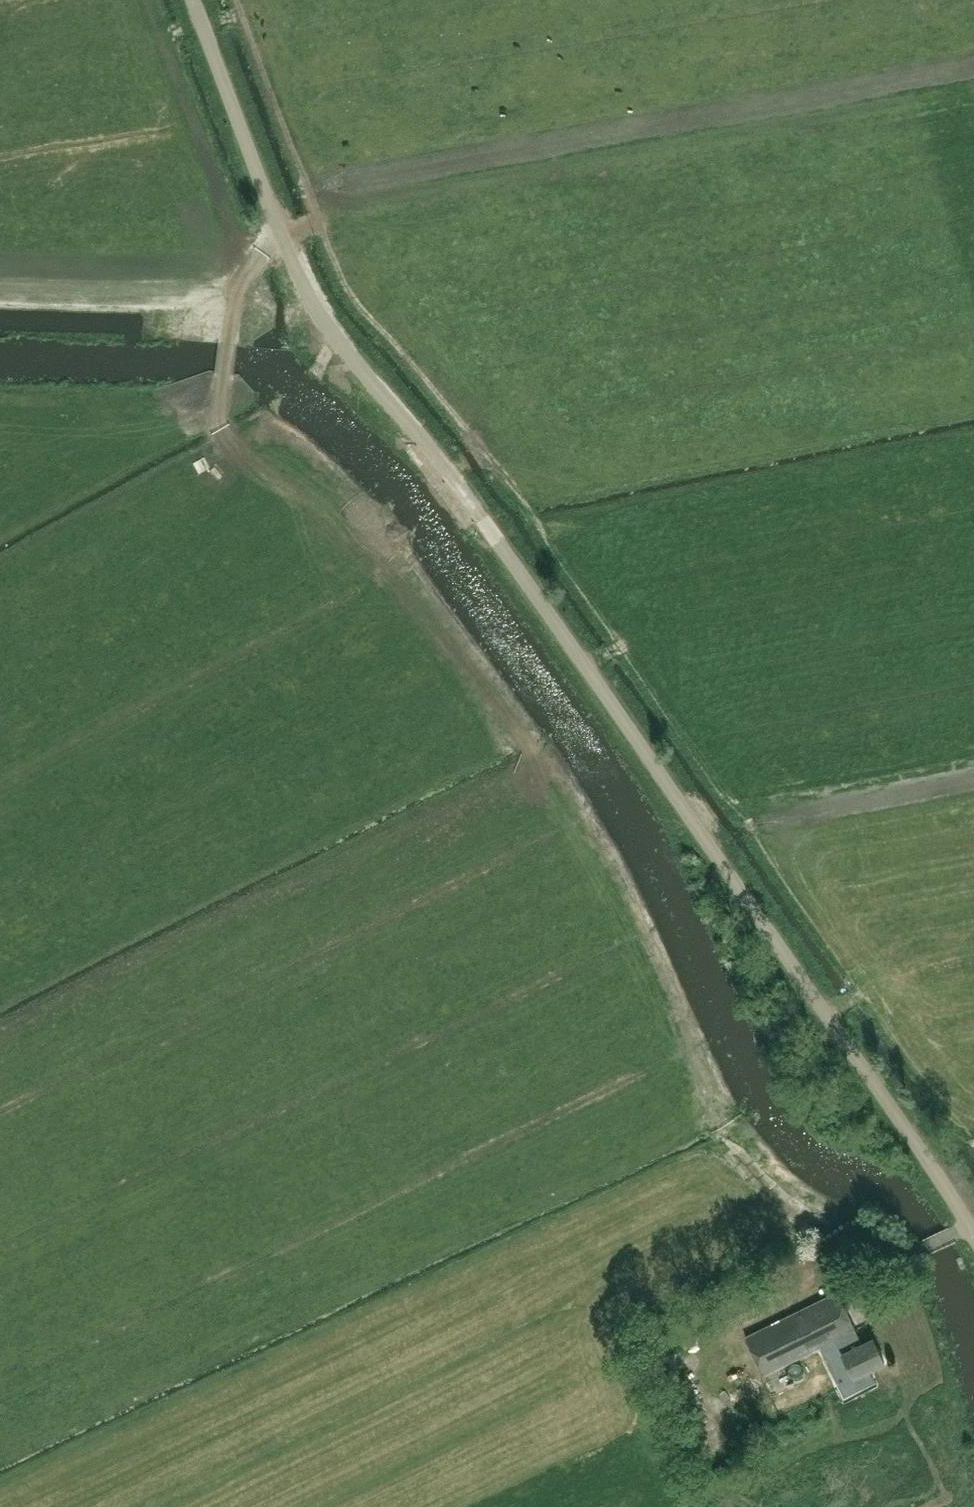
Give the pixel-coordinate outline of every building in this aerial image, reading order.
[(492,699),(507,692),(502,681),(487,688),(492,699)] [(842,1353),(853,1377),(884,1362),(873,1338),(861,1344),(853,1329),(855,1328),(836,1291),(745,1336),(763,1373),(835,1338),(842,1353)] [(688,1317),(676,1323),(686,1345),(698,1339),(688,1317)]
